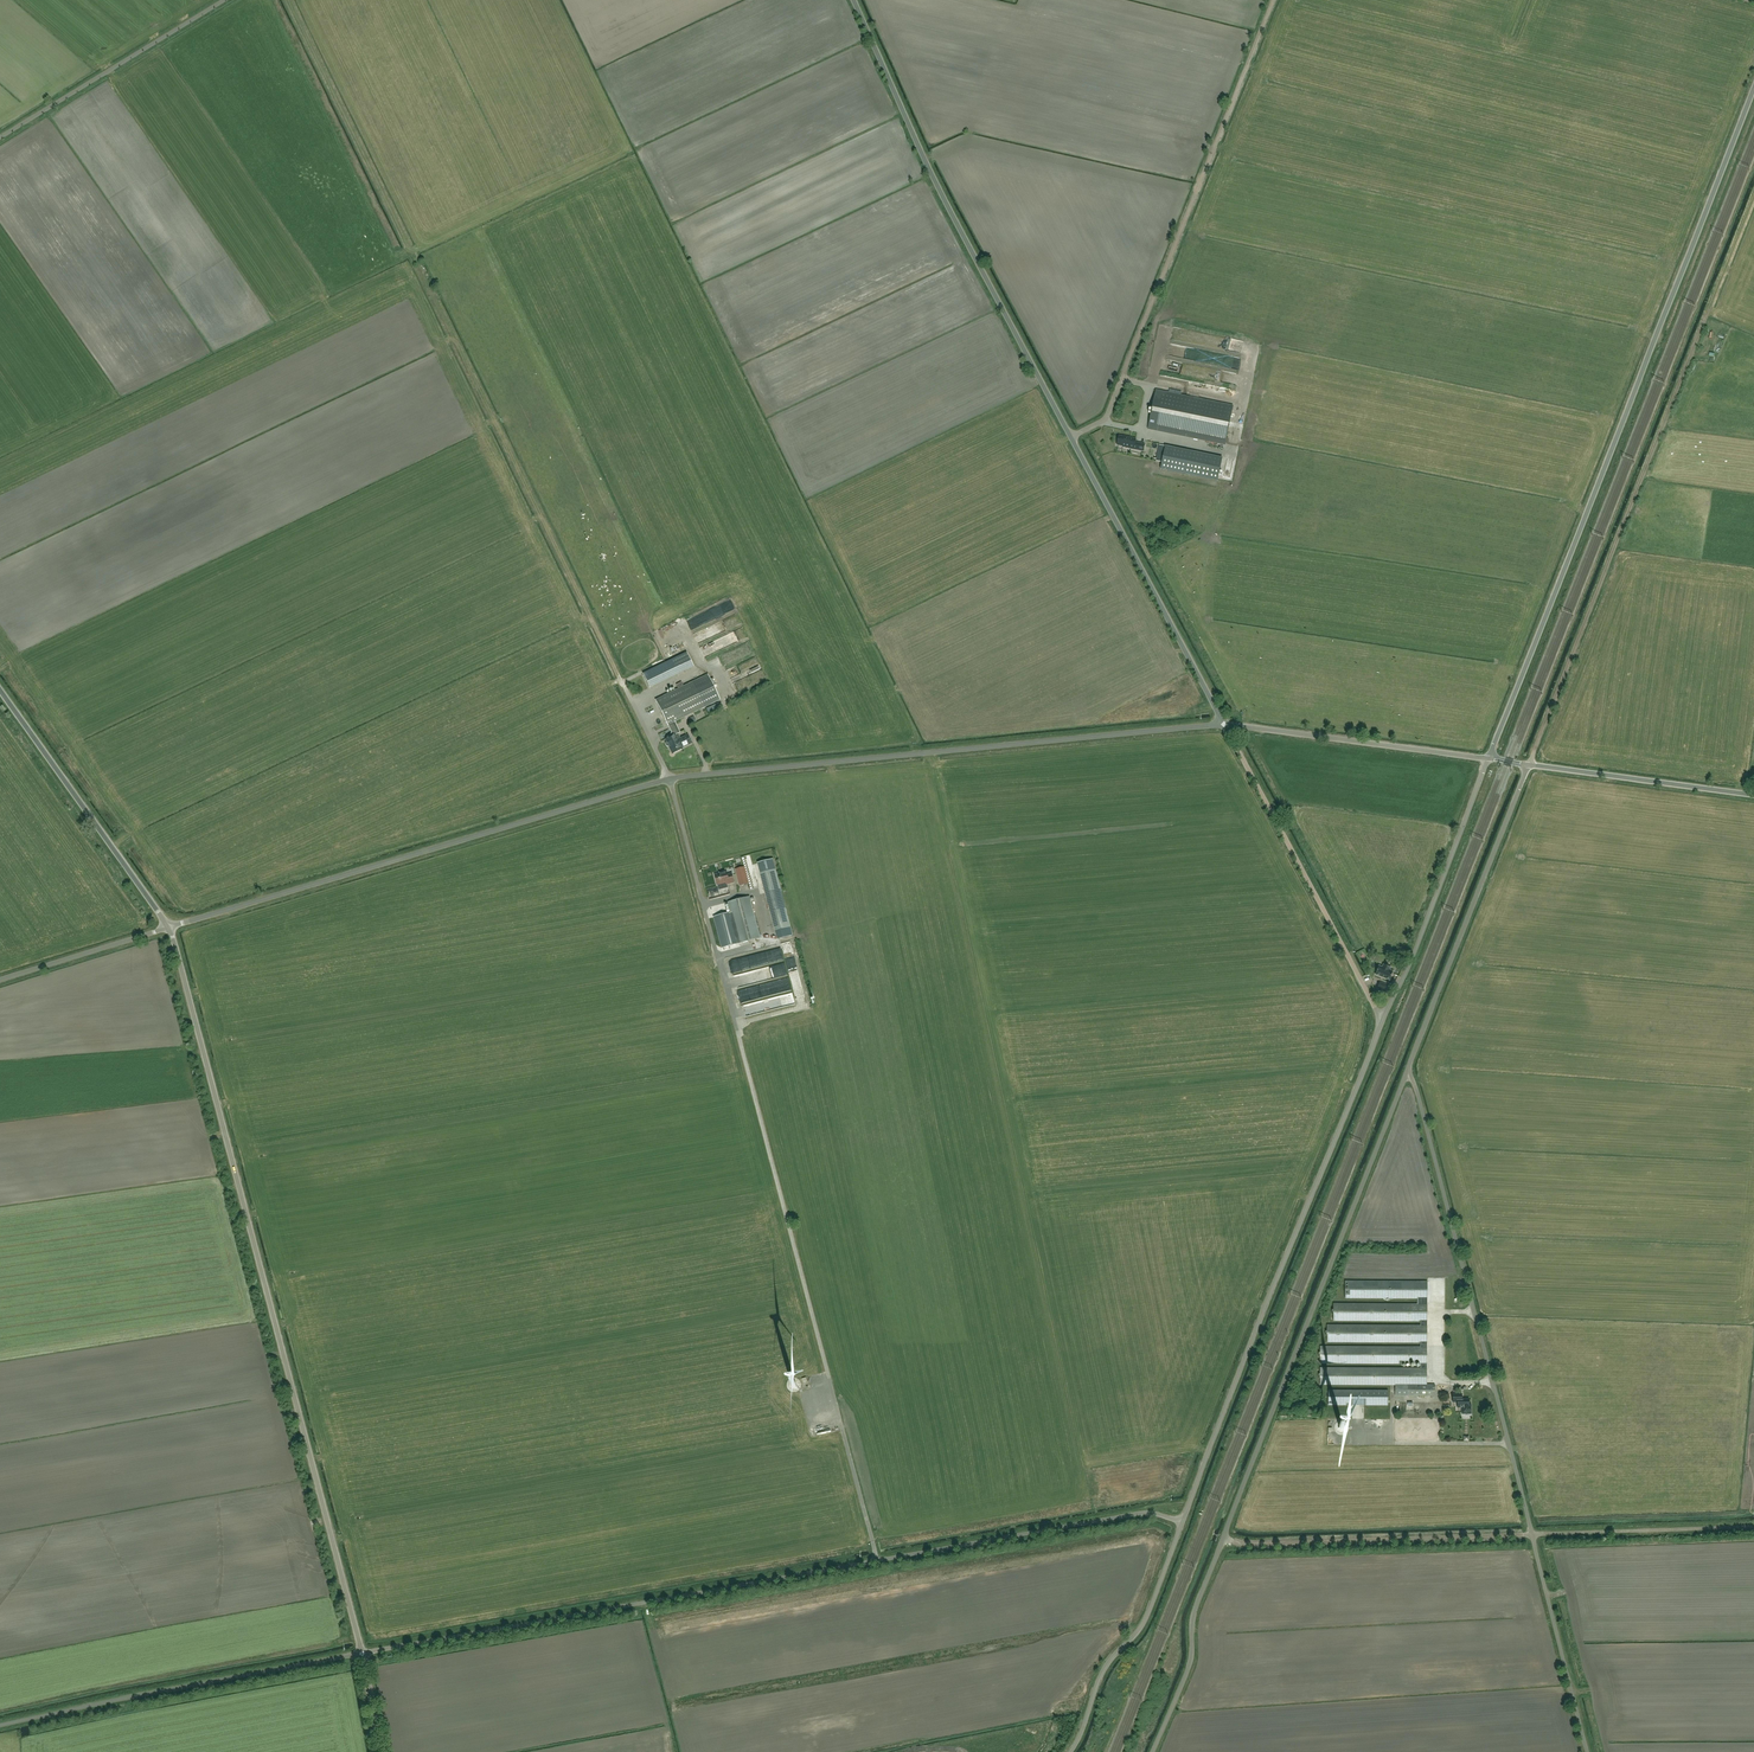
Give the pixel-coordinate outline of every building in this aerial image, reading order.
[(1148,428),(1205,440),(1226,444),(1231,420),(1233,407),(1177,396),(1156,391),(1148,428)] [(1101,435),(1098,437),(1103,449),(1110,447),(1107,439),(1103,440),(1101,435)] [(1124,437),(1119,436),(1117,445),(1123,446),(1123,447),(1143,451),(1145,444),(1135,442),(1136,439),(1132,438),(1132,439),(1129,438),(1128,437),(1125,437),(1124,437)] [(1174,448),(1166,446),(1161,469),(1169,471),(1174,448)] [(1222,458),(1174,448),(1169,471),(1217,481),(1222,458)] [(723,629),(732,625),(730,622),(734,621),(732,616),(710,625),(713,631),(718,629),(717,625),(721,623),(723,629)] [(649,687),(681,672),(693,666),(687,653),(643,674),(649,687)] [(669,746),(672,754),(682,749),(682,748),(692,743),(688,735),(681,739),(678,734),(680,733),(675,722),(720,700),(708,675),(655,700),(668,725),(673,736),(665,739),(667,742),(666,743),(665,744),(667,746),(668,747),(669,746)] [(773,859),(759,863),(772,912),(786,908),(773,859)] [(746,877),(744,868),(738,869),(741,878),(746,877)] [(719,874),(715,875),(718,885),(719,885),(720,889),(728,887),(727,885),(735,883),(732,874),(728,875),(727,872),(723,873),(723,872),(719,873),(719,874)] [(731,913),(714,917),(722,948),(760,938),(749,897),(728,902),(731,913)] [(786,908),(772,912),(777,932),(791,929),(786,908)] [(791,929),(777,932),(779,939),(793,935),(791,929)] [(1379,966),(1376,974),(1390,980),(1393,972),(1390,970),(1391,967),(1384,965),(1383,967),(1379,966)] [(753,985),(777,979),(775,973),(774,968),(742,975),(744,983),(753,981),(753,985)] [(742,985),(741,975),(729,977),(730,987),(742,985)] [(1389,994),(1392,987),(1380,983),(1378,989),(1389,994)] [(779,1004),(779,1005),(792,1002),(790,994),(769,999),(769,1002),(771,1002),(772,1005),(779,1004)] [(1427,1385),(1427,1282),(1345,1282),(1345,1298),(1421,1298),(1421,1304),(1334,1304),(1334,1321),(1421,1321),(1421,1326),(1327,1325),(1327,1342),(1421,1342),(1421,1347),(1320,1346),(1320,1364),(1420,1364),(1420,1368),(1320,1368),(1320,1385),(1395,1385),(1395,1396),(1433,1396),(1433,1391),(1435,1391),(1435,1385),(1427,1385)] [(1388,1391),(1328,1391),(1328,1405),(1388,1405),(1388,1391)] [(1462,1394),(1453,1394),(1453,1402),(1458,1402),(1458,1408),(1462,1408),(1462,1414),(1471,1414),(1471,1405),(1469,1405),(1469,1399),(1462,1399),(1462,1394)]
